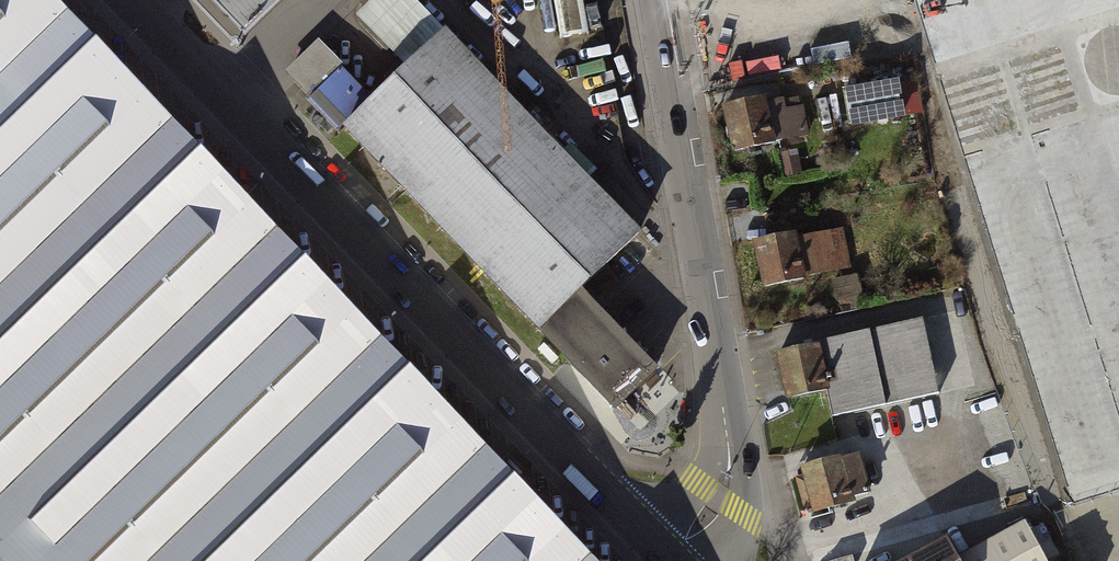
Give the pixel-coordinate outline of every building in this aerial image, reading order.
[(56,0),(0,0),(0,560),(1,560),(598,560),(56,0)] [(245,30),(276,0),(216,0),(245,30)] [(445,30),(415,0),(374,0),(358,15),(408,66),(445,30)] [(1023,430),(1037,420),(1055,447),(1069,503),(1118,491),(1118,0),(916,0),(1023,430)] [(584,287),(641,233),(445,30),(408,66),(375,98),(345,127),(398,182),(619,410),(640,389),(662,368),(584,287)] [(289,69),(345,127),(375,98),(319,40),(289,69)] [(735,150),(775,144),(768,99),(727,106),(735,150)] [(798,239),(805,277),(849,268),(842,230),(798,239)] [(755,247),(762,285),(805,277),(798,239),(755,247)] [(860,274),(833,280),(838,301),(864,295),(860,274)] [(829,388),(835,414),(941,392),(926,318),(819,341),(829,388)] [(819,341),(778,349),(788,396),(829,388),(819,341)] [(911,441),(858,455),(869,497),(922,483),(911,441)] [(800,470),(811,513),(869,497),(858,455),(800,470)] [(1028,520),(960,555),(963,560),(1049,560),(1028,520)] [(960,555),(951,537),(905,560),(963,560),(960,555)]
